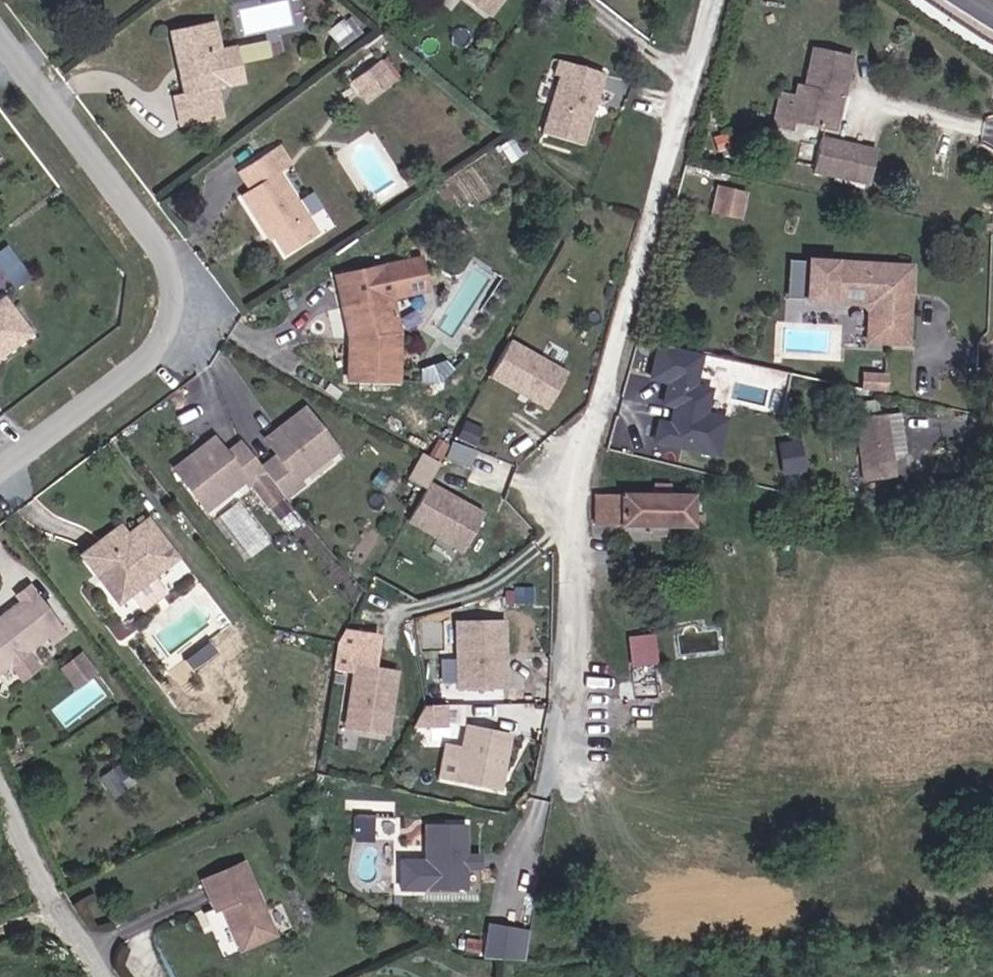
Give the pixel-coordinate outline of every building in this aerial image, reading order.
[(488,19),(503,0),(465,0),(488,19)] [(234,85),(218,22),(176,33),(190,95),(182,97),(186,115),(227,104),(223,87),(234,85)] [(269,38),(240,43),(243,59),(272,54),(269,38)] [(800,122),(836,130),(841,131),(849,96),(857,54),(816,44),(812,73),(804,71),(800,94),(787,92),(781,128),(798,132),(800,122)] [(406,77),(391,57),(366,75),(381,95),(406,77)] [(586,149),(608,74),(563,60),(541,135),(586,149)] [(812,171),(870,187),(881,147),(824,131),(812,171)] [(283,147),(274,153),(288,174),(297,167),(283,147)] [(269,237),(277,231),(293,252),(320,234),(281,179),(288,174),(274,153),(244,175),(255,194),(245,201),(269,237)] [(743,217),(749,188),(717,181),(710,210),(743,217)] [(0,249),(0,264),(16,284),(30,273),(7,243),(0,249)] [(433,290),(425,259),(411,262),(418,291),(418,294),(433,290)] [(411,262),(344,278),(352,312),(359,310),(365,337),(364,362),(358,362),(357,380),(406,381),(408,334),(399,296),(418,291),(411,262)] [(906,292),(908,269),(831,263),(829,302),(859,304),(865,315),(864,336),(882,338),(881,344),(902,345),(905,302),(899,302),(900,292),(906,292)] [(33,326),(7,294),(0,300),(0,353),(33,326)] [(359,310),(352,312),(358,339),(358,362),(364,362),(365,337),(359,310)] [(572,370),(513,337),(490,377),(550,410),(572,370)] [(662,363),(665,350),(660,349),(657,362),(662,363)] [(719,459),(727,422),(706,418),(711,393),(694,390),(701,358),(665,350),(662,363),(657,362),(652,382),(670,386),(665,408),(677,410),(672,430),(661,427),(657,445),(719,459)] [(266,460),(253,443),(247,435),(232,448),(221,434),(183,466),(213,508),(254,478),(259,483),(275,471),(292,495),(307,484),(302,474),(343,443),(313,407),(272,437),(281,449),(266,460)] [(482,428),(467,421),(459,440),(474,447),(482,428)] [(906,426),(889,428),(895,468),(913,465),(906,426)] [(889,428),(867,430),(872,471),(895,468),(889,428)] [(449,444),(439,438),(431,453),(440,458),(449,444)] [(803,439),(781,440),(782,470),(804,469),(803,439)] [(478,452),(455,443),(448,460),(471,469),(478,452)] [(440,463),(424,454),(410,480),(426,489),(440,463)] [(660,486),(602,488),(602,517),(710,515),(709,504),(700,504),(700,487),(676,486),(675,477),(661,477),(660,486)] [(413,520),(467,550),(485,517),(431,487),(413,520)] [(99,528),(112,545),(147,516),(141,508),(122,524),(115,516),(99,528)] [(172,545),(147,516),(112,545),(99,528),(77,547),(113,593),(172,545)] [(38,658),(27,642),(48,627),(52,631),(63,622),(25,576),(13,586),(18,593),(0,606),(0,662),(12,654),(23,669),(38,658)] [(493,596),(408,620),(436,723),(463,716),(495,707),(484,674),(513,664),(493,596)] [(334,671),(351,673),(344,732),(394,738),(402,671),(377,668),(383,634),(345,628),(338,642),(334,671)] [(628,634),(632,665),(660,661),(655,630),(628,634)] [(76,687),(98,670),(82,648),(59,666),(76,687)] [(513,664),(484,674),(495,707),(524,700),(513,664)] [(524,728),(463,716),(450,783),(506,792),(524,728)] [(422,739),(449,736),(447,725),(421,727),(422,739)] [(101,777),(116,794),(131,780),(117,763),(101,777)] [(470,822),(420,824),(422,890),(470,892),(470,822)] [(264,923),(235,850),(192,866),(204,897),(214,894),(226,924),(242,932),(264,923)] [(486,921),(484,955),(526,958),(528,924),(486,921)]
